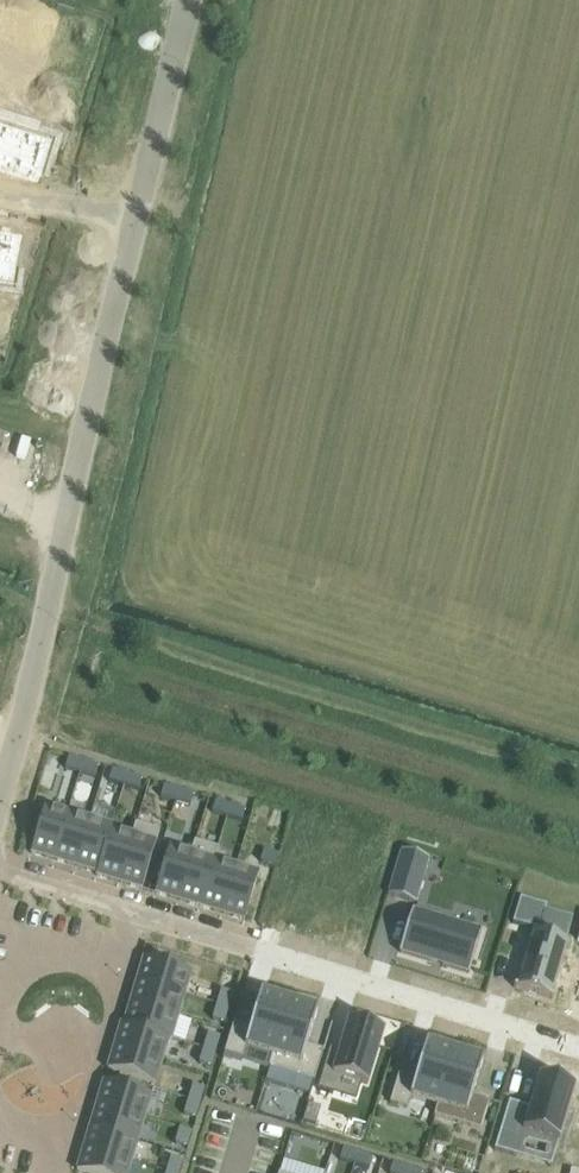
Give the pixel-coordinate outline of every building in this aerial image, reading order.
[(1,121),(0,123),(0,169),(10,172),(24,128),(1,121)] [(48,136),(24,128),(10,172),(34,180),(48,136)] [(23,234),(0,230),(0,282),(14,284),(23,234)] [(69,757),(65,768),(80,773),(83,761),(69,757)] [(83,761),(80,773),(95,777),(98,766),(83,761)] [(112,770),(109,782),(124,786),(127,775),(112,770)] [(127,775),(124,786),(138,790),(142,779),(127,775)] [(164,786),(161,797),(176,801),(179,790),(164,786)] [(179,790),(176,801),(190,806),(194,795),(179,790)] [(215,801),(212,813),(227,817),(230,806),(215,801)] [(45,805),(31,853),(54,860),(68,812),(45,805)] [(230,806),(227,817),(242,821),(245,810),(230,806)] [(68,812),(54,860),(75,867),(90,819),(68,812)] [(90,819),(75,867),(97,873),(96,876),(97,876),(112,826),(90,819)] [(112,826),(97,876),(119,883),(137,824),(135,824),(132,835),(112,829),(113,826),(112,826)] [(137,824),(119,883),(142,890),(160,831),(137,824)] [(169,846),(155,894),(178,900),(196,842),(195,841),(191,852),(169,846)] [(196,842),(178,900),(200,907),(217,848),(196,842)] [(217,848),(200,907),(222,914),(236,866),(215,860),(219,849),(217,848)] [(402,850),(388,895),(415,903),(429,859),(402,850)] [(264,851),(260,862),(275,866),(279,855),(264,851)] [(236,866),(222,914),(245,920),(259,873),(236,866)] [(520,898),(513,923),(535,931),(535,933),(534,932),(517,987),(514,986),(514,988),(553,999),(553,998),(551,997),(567,943),(561,941),(568,920),(545,913),(547,906),(520,898)] [(31,916),(34,902),(17,899),(14,912),(31,916)] [(400,952),(469,973),(482,931),(413,910),(400,952)] [(144,958),(137,981),(185,995),(192,972),(144,958)] [(137,981),(130,1003),(178,1017),(185,995),(137,981)] [(221,990),(217,1005),(228,1008),(233,994),(221,990)] [(233,1024),(224,1053),(243,1059),(246,1048),(273,1056),(289,1002),(261,993),(250,1029),(233,1024)] [(289,1002),(273,1056),(270,1067),(315,1081),(324,1051),(307,1046),(318,1010),(289,1002)] [(121,1023),(121,1024),(172,1039),(178,1017),(130,1003),(124,1024),(121,1023)] [(217,1005),(212,1020),(224,1023),(228,1008),(217,1005)] [(330,1049),(317,1089),(333,1094),(339,1076),(361,1083),(368,1085),(383,1035),(384,1030),(382,1030),(351,1020),(349,1020),(348,1024),(339,1052),(330,1049)] [(121,1024),(114,1046),(162,1060),(169,1039),(171,1040),(172,1039),(121,1024)] [(208,1034),(204,1048),(215,1052),(219,1037),(208,1034)] [(399,1073),(389,1103),(408,1109),(412,1098),(437,1106),(434,1116),(435,1117),(455,1051),(426,1043),(415,1078),(399,1073)] [(114,1046),(107,1069),(155,1083),(162,1060),(114,1046)] [(204,1049),(199,1063),(211,1067),(215,1052),(204,1049)] [(483,1060),(455,1051),(435,1117),(480,1130),(489,1101),(472,1096),(483,1060)] [(509,1102),(494,1150),(516,1157),(524,1132),(559,1142),(575,1088),(539,1077),(529,1108),(509,1102)] [(104,1081),(97,1104),(145,1118),(152,1095),(104,1081)] [(193,1085),(188,1100),(200,1103),(204,1089),(193,1085)] [(188,1100),(184,1115),(195,1118),(200,1103),(188,1100)] [(97,1104),(90,1126),(138,1140),(145,1118),(97,1104)] [(90,1126),(84,1148),(132,1162),(138,1140),(90,1126)] [(180,1129),(175,1144),(186,1147),(191,1132),(180,1129)] [(77,1171),(85,1172),(128,1172),(132,1162),(84,1148),(77,1171)] [(343,1149),(340,1160),(355,1165),(358,1153),(343,1149)] [(358,1153),(355,1165),(369,1169),(373,1158),(358,1153)] [(166,1172),(168,1172),(179,1172),(182,1161),(171,1158),(166,1172)] [(390,1172),(406,1172),(408,1168),(393,1164),(390,1172)]
